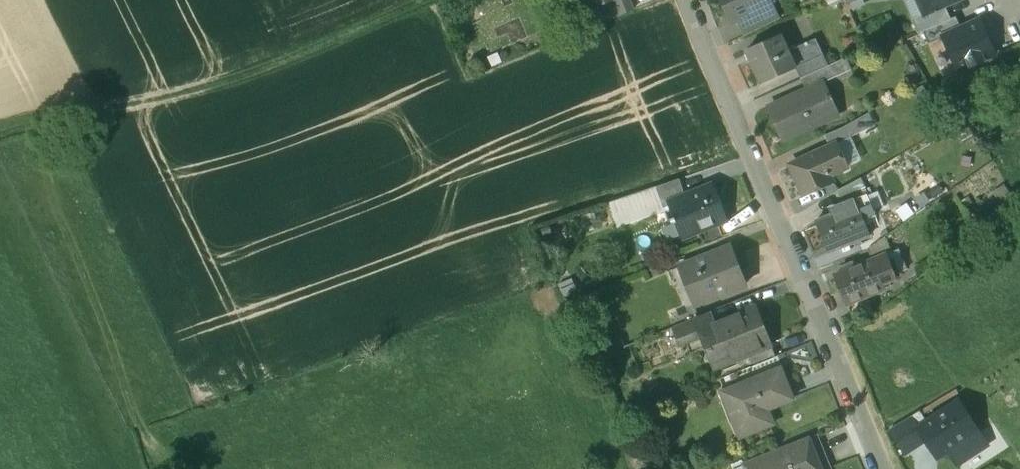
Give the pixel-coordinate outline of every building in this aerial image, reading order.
[(586,9),(599,4),(608,0),(582,0),(586,9)] [(599,4),(606,21),(634,10),(630,0),(608,0),(599,4)] [(726,7),(730,5),(736,18),(739,17),(771,2),(770,0),(723,0),(726,7)] [(923,14),(924,16),(945,6),(960,0),(917,0),(923,14)] [(771,2),(739,17),(747,34),(779,19),(771,2)] [(730,5),(726,7),(732,20),(736,18),(730,5)] [(924,16),(923,14),(912,19),(918,34),(924,31),(951,19),(945,6),(924,16)] [(929,43),(943,37),(943,36),(962,28),(957,17),(951,19),(924,31),(929,43)] [(943,36),(943,37),(958,71),(995,54),(980,20),(962,28),(943,36)] [(781,35),(746,50),(761,84),(796,68),(795,67),(800,65),(823,54),(816,38),(788,50),(781,35)] [(823,54),(800,65),(805,76),(828,66),(823,54)] [(805,76),(800,78),(804,89),(823,80),(823,82),(851,68),(847,57),(828,66),(805,76)] [(804,89),(769,106),(777,125),(778,124),(786,140),(838,115),(823,82),(823,80),(804,89)] [(868,113),(844,127),(825,135),(830,145),(835,142),(874,125),(868,113)] [(830,145),(806,156),(807,158),(793,164),(792,162),(790,163),(805,193),(832,179),(829,174),(846,165),(835,142),(830,145)] [(859,178),(838,190),(843,202),(855,197),(866,193),(859,178)] [(678,179),(654,187),(662,208),(668,205),(667,201),(684,194),(678,179)] [(684,194),(667,201),(668,205),(673,218),(671,219),(673,223),(675,222),(681,239),(727,221),(712,184),(684,194)] [(843,202),(828,208),(830,215),(816,221),(828,252),(870,235),(855,197),(843,202)] [(730,246),(679,267),(685,282),(689,280),(698,302),(694,304),(694,306),(746,285),(730,246)] [(887,255),(855,267),(853,262),(842,267),(844,271),(834,275),(846,304),(847,304),(867,296),(885,289),(883,285),(896,280),(887,255)] [(685,282),(694,304),(698,302),(689,280),(685,282)] [(867,296),(847,304),(851,315),(871,307),(867,296)] [(694,304),(670,313),(675,326),(699,316),(694,306),(694,304)] [(712,324),(700,329),(701,329),(708,348),(707,349),(714,368),(747,355),(771,345),(756,307),(712,324)] [(675,326),(673,327),(677,338),(701,329),(700,329),(712,324),(708,313),(675,326)] [(771,345),(747,355),(751,366),(775,357),(771,345)] [(781,367),(721,391),(734,423),(748,417),(754,431),(773,423),(767,409),(793,398),(781,367)] [(927,422),(918,428),(926,440),(937,457),(947,450),(956,465),(987,445),(959,402),(927,422)] [(920,411),(890,429),(906,453),(926,440),(918,428),(927,422),(920,411)] [(748,417),(734,423),(740,437),(754,431),(748,417)] [(818,434),(810,438),(822,468),(832,468),(818,434)] [(744,464),(745,468),(822,468),(810,438),(744,464)]
